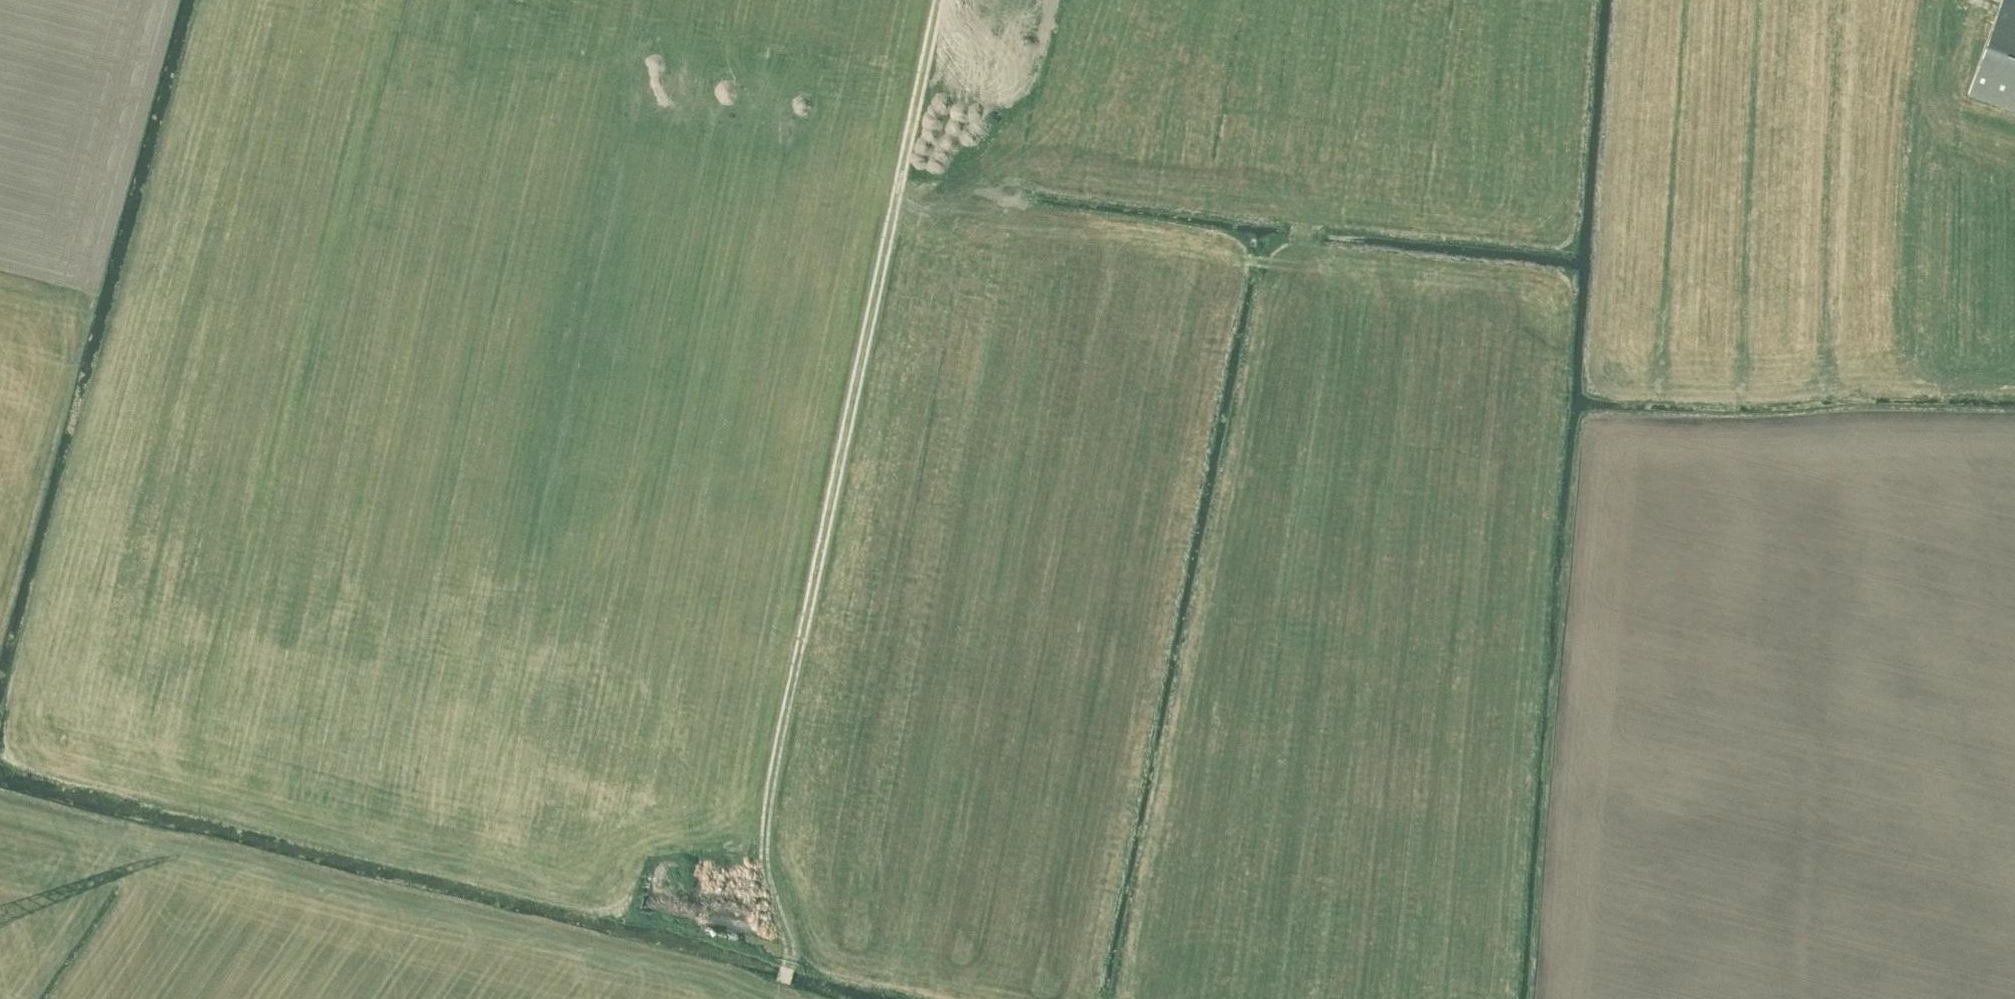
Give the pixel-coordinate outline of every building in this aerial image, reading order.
[(2014,109),(2014,0),(2001,0),(1968,91),(2014,109)]
